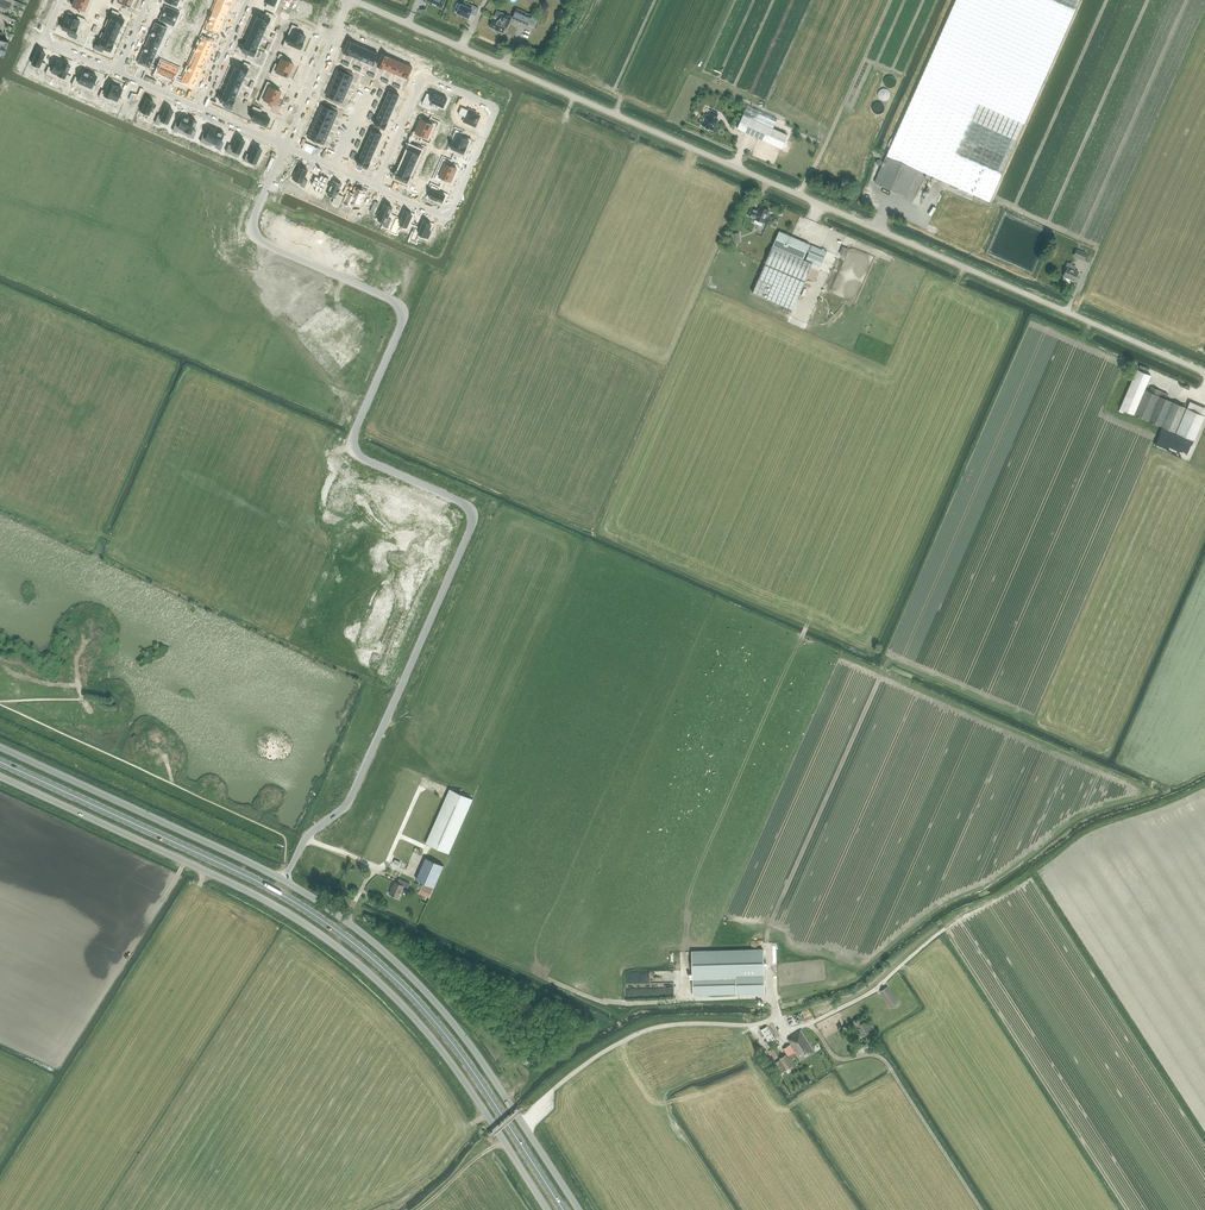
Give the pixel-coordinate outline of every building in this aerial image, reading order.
[(7,12),(10,6),(13,8),(16,2),(12,0),(6,0),(6,2),(2,0),(0,0),(0,9),(7,12)] [(72,6),(81,10),(79,13),(86,16),(90,6),(77,0),(75,0),(72,6)] [(216,4),(228,9),(231,1),(228,0),(218,0),(216,4)] [(264,1),(268,3),(265,8),(273,11),(276,6),(274,5),(276,0),(265,0),(264,1)] [(300,14),(304,16),(314,21),(321,6),(310,1),(310,2),(306,0),(302,0),(301,4),(304,6),(300,14)] [(941,34),(1044,80),(1079,0),(956,0),(941,34)] [(216,4),(212,12),(224,17),(228,9),(216,4)] [(468,18),(470,14),(475,16),(478,8),(471,5),(469,8),(460,4),(456,12),(468,18)] [(165,6),(159,20),(160,20),(174,26),(180,12),(166,6),(165,6)] [(526,12),(517,9),(513,19),(521,22),(522,22),(525,23),(525,24),(528,25),(532,15),(529,14),(526,13),(526,12)] [(110,13),(107,20),(121,26),(124,19),(118,16),(119,13),(112,10),(111,13),(110,13)] [(288,10),(286,16),(294,19),(296,14),(288,10)] [(212,12),(209,20),(221,25),(224,17),(212,12)] [(259,13),(256,20),(267,24),(267,25),(269,26),(272,19),(273,19),(274,15),(266,12),(265,15),(259,13)] [(499,20),(497,20),(493,18),(489,27),(502,33),(506,25),(507,25),(511,17),(502,13),(499,20)] [(65,22),(80,29),(83,23),(84,24),(86,20),(78,16),(76,20),(68,16),(65,22)] [(256,19),(253,26),(264,31),(267,25),(267,24),(256,20),(256,19)] [(107,20),(104,27),(107,28),(107,27),(118,32),(121,26),(107,20)] [(206,26),(206,27),(208,28),(211,29),(213,30),(215,31),(218,32),(218,31),(221,25),(209,20),(206,26)] [(65,22),(62,29),(71,33),(69,36),(76,39),(80,29),(65,22)] [(155,23),(152,30),(164,35),(167,28),(167,27),(155,22),(155,23)] [(292,25),(287,36),(303,42),(305,36),(297,32),(299,28),(292,25)] [(253,26),(250,32),(261,37),(264,31),(253,26)] [(105,33),(104,34),(115,39),(118,32),(107,27),(107,28),(105,33)] [(152,30),(148,39),(160,44),(164,35),(152,30)] [(102,32),(99,39),(113,45),(115,39),(104,34),(105,33),(102,32)] [(250,32),(248,38),(259,43),(258,43),(261,44),(264,38),(261,37),(250,32)] [(990,202),(1044,80),(941,34),(886,156),(887,157),(895,160),(896,158),(899,160),(898,162),(919,171),(919,170),(938,179),(990,202)] [(287,36),(283,46),(290,49),(291,45),(300,49),(303,42),(287,36)] [(201,37),(198,44),(210,49),(213,42),(211,41),(208,40),(206,39),(204,38),(201,37)] [(248,38),(245,44),(256,49),(258,43),(259,43),(248,38)] [(96,45),(94,49),(102,52),(104,49),(110,52),(113,45),(99,39),(96,45)] [(148,39),(145,47),(156,52),(160,44),(148,39)] [(8,42),(1,40),(0,45),(0,52),(5,53),(8,42)] [(349,41),(343,53),(350,56),(350,55),(355,43),(349,41)] [(355,43),(350,55),(356,57),(361,46),(355,44),(355,43)] [(198,44),(195,52),(207,57),(210,49),(198,44)] [(245,44),(242,51),(248,54),(246,57),(253,60),(255,57),(259,50),(256,49),(245,44)] [(361,46),(356,57),(361,60),(362,60),(367,49),(361,46)] [(145,47),(142,54),(153,59),(156,52),(145,47)] [(361,60),(360,62),(366,65),(372,51),(367,49),(362,60),(361,60)] [(33,57),(31,62),(32,62),(32,64),(39,67),(38,68),(43,71),(46,64),(42,62),(45,53),(38,50),(34,57),(33,57)] [(372,51),(366,65),(373,68),(379,54),(372,51)] [(195,52),(192,58),(204,64),(207,57),(195,52)] [(142,54),(137,63),(153,70),(154,67),(150,65),(153,59),(142,54)] [(275,63),(275,64),(290,70),(293,64),(285,60),(286,57),(280,54),(278,57),(280,58),(277,64),(275,63)] [(383,54),(378,65),(384,68),(389,57),(383,54)] [(389,57),(384,68),(390,70),(395,59),(389,57)] [(192,58),(188,66),(200,71),(204,64),(192,58)] [(395,59),(390,70),(395,73),(396,73),(400,62),(395,59)] [(49,66),(46,73),(57,78),(64,63),(63,63),(57,60),(53,68),(49,66)] [(154,67),(153,70),(157,71),(156,73),(165,77),(170,65),(161,61),(162,61),(161,61),(158,69),(154,67)] [(237,63),(234,69),(234,70),(245,74),(248,68),(250,69),(251,65),(244,62),(243,65),(237,63)] [(395,73),(394,76),(400,78),(406,65),(400,62),(396,73),(395,73)] [(64,63),(57,78),(68,83),(71,76),(66,74),(70,66),(64,63)] [(275,64),(271,74),(278,77),(279,73),(288,77),(290,70),(275,64)] [(170,65),(165,77),(173,80),(173,81),(174,79),(178,81),(179,78),(175,76),(178,69),(178,68),(178,69),(170,65)] [(406,65),(400,78),(406,81),(412,67),(406,65)] [(188,66),(185,73),(197,78),(200,71),(188,66)] [(75,77),(72,85),(77,87),(77,86),(83,88),(90,73),(84,70),(80,79),(75,77)] [(234,70),(231,76),(242,81),(242,80),(245,74),(234,70)] [(337,70),(335,76),(343,80),(346,73),(343,72),(341,71),(339,70),(337,70)] [(90,73),(83,88),(93,93),(96,86),(93,84),(97,76),(90,73)] [(179,78),(178,81),(193,88),(197,78),(185,73),(182,80),(179,78)] [(346,73),(343,80),(351,83),(354,77),(352,76),(350,75),(348,74),(346,73)] [(896,80),(896,78),(895,76),(893,75),(891,74),(889,74),(887,75),(887,76),(885,78),(885,79),(885,81),(887,83),(888,85),(890,85),(892,85),(893,85),(894,84),(895,82),(896,80)] [(231,76),(228,82),(242,88),(245,81),(242,80),(242,81),(231,76)] [(335,76),(332,82),(340,86),(343,80),(335,76)] [(343,80),(340,86),(348,89),(351,83),(343,80)] [(267,81),(263,92),(278,98),(281,92),(273,88),(274,85),(267,81)] [(228,82),(226,88),(237,93),(236,93),(239,94),(242,88),(228,82)] [(332,82),(329,89),(337,92),(340,86),(332,82)] [(102,90),(99,97),(109,101),(116,86),(109,83),(105,91),(102,90)] [(116,86),(109,101),(119,106),(122,99),(119,97),(122,89),(116,86)] [(340,86),(337,92),(345,96),(348,89),(340,86)] [(889,92),(889,89),(888,88),(886,87),(885,86),(884,86),(882,86),(881,87),(880,88),(879,89),(878,90),(878,91),(879,94),(880,95),(881,96),(883,97),(885,97),(886,96),(888,96),(889,94),(889,92)] [(226,88),(223,94),(234,99),(236,93),(237,93),(226,88)] [(329,89),(326,95),(328,96),(330,97),(332,98),(334,99),(337,92),(329,89)] [(390,91),(387,97),(397,101),(399,95),(390,91)] [(263,92),(258,102),(265,105),(267,101),(275,105),(278,98),(263,92)] [(337,92),(334,99),(336,99),(339,100),(341,101),(342,102),(345,96),(337,92)] [(427,93),(423,103),(431,107),(433,103),(439,105),(444,108),(448,99),(434,93),(433,96),(427,93)] [(223,94),(220,101),(226,104),(224,107),(231,110),(233,107),(231,106),(234,99),(223,94)] [(387,97),(385,102),(394,107),(397,101),(387,97)] [(882,103),(882,102),(882,101),(881,99),(880,98),(878,98),(877,98),(875,99),(874,101),(873,102),(874,104),(874,105),(876,106),(878,107),(879,107),(881,106),(882,105),(882,104),(882,103)] [(147,99),(141,113),(148,116),(146,119),(150,121),(154,113),(150,111),(154,103),(147,99)] [(726,103),(726,104),(726,105),(726,106),(726,107),(727,108),(727,109),(728,109),(729,109),(730,110),(731,110),(731,109),(732,109),(733,108),(734,107),(734,106),(734,105),(734,104),(734,103),(733,103),(733,102),(732,102),(731,101),(730,101),(729,101),(728,102),(727,102),(727,103),(726,103)] [(385,102),(382,108),(392,112),(394,107),(385,102)] [(322,105),(319,112),(327,115),(330,109),(328,108),(326,107),(324,106),(322,105)] [(735,108),(734,109),(734,110),(735,111),(735,112),(736,112),(736,113),(737,113),(738,113),(738,114),(739,113),(740,113),(741,113),(742,112),(742,111),(743,111),(743,110),(743,109),(743,108),(742,108),(742,107),(741,106),(740,105),(739,105),(738,105),(737,105),(737,106),(736,106),(735,107),(735,108)] [(255,112),(251,119),(266,125),(270,118),(260,113),(261,110),(253,106),(252,110),(255,112)] [(462,107),(459,114),(466,117),(464,121),(476,126),(480,116),(476,114),(476,112),(476,111),(475,112),(474,111),(474,110),(473,110),(473,111),(470,109),(469,109),(469,110),(462,107)] [(777,120),(747,107),(737,129),(781,149),(787,135),(773,129),(777,120)] [(158,115),(155,122),(159,124),(160,121),(167,125),(173,111),(166,108),(162,116),(158,115)] [(382,108),(380,113),(390,118),(392,112),(382,108)] [(330,109),(327,115),(335,119),(338,112),(336,111),(334,111),(332,110),(330,109)] [(703,121),(703,122),(702,126),(713,131),(718,120),(716,119),(718,114),(711,111),(709,115),(707,114),(705,118),(704,119),(703,121)] [(319,112),(316,118),(324,121),(327,115),(319,112)] [(377,119),(387,123),(390,118),(380,113),(378,119),(377,119)] [(176,122),(173,130),(176,132),(177,131),(183,134),(190,118),(189,118),(183,115),(180,124),(176,122)] [(327,115),(324,121),(332,125),(335,119),(327,115)] [(190,118),(183,134),(193,138),(196,131),(193,130),(196,121),(190,118)] [(316,118),(313,124),(322,128),(324,121),(316,118)] [(377,119),(375,125),(385,129),(387,123),(377,119)] [(422,119),(419,126),(432,132),(435,126),(437,127),(438,123),(432,120),(430,123),(422,119)] [(324,121),(322,128),(330,131),(332,125),(324,121)] [(313,124),(311,130),(319,134),(322,128),(313,124)] [(419,126),(416,132),(424,136),(423,140),(430,143),(431,139),(430,138),(432,132),(419,126)] [(203,134),(200,141),(211,146),(211,144),(217,130),(211,127),(207,136),(203,134)] [(322,128),(319,134),(327,137),(330,131),(322,128)] [(456,129),(451,140),(467,147),(469,140),(461,137),(463,132),(456,129)] [(217,130),(211,144),(217,147),(216,148),(220,150),(223,143),(220,142),(224,132),(219,130),(219,131),(217,130)] [(311,130),(308,137),(316,140),(319,134),(311,130)] [(372,130),(370,136),(380,140),(382,134),(372,130)] [(319,134),(316,140),(324,144),(327,137),(319,134)] [(370,136),(367,142),(377,146),(380,140),(370,136)] [(229,144),(226,151),(238,156),(245,141),(237,138),(233,146),(229,144)] [(451,140),(447,150),(454,153),(455,150),(464,154),(467,147),(451,140)] [(367,142),(365,147),(375,151),(377,146),(367,142)] [(410,145),(407,152),(421,158),(424,151),(423,151),(425,148),(418,145),(416,148),(410,145)] [(247,153),(244,160),(255,165),(262,150),(254,147),(250,155),(247,153)] [(365,147),(363,153),(372,157),(375,151),(365,147)] [(407,152),(405,158),(418,164),(421,158),(407,152)] [(360,158),(370,163),(370,162),(372,157),(363,153),(360,158)] [(896,158),(895,160),(887,157),(876,183),(907,197),(919,171),(898,162),(899,160),(896,158)] [(360,158),(357,164),(367,168),(370,163),(360,158)] [(405,158),(402,165),(413,169),(413,170),(415,171),(418,164),(405,158)] [(443,158),(439,168),(454,175),(457,168),(449,165),(450,161),(443,158)] [(399,171),(410,176),(410,175),(413,170),(413,169),(402,165),(399,171)] [(295,172),(293,178),(295,179),(294,181),(302,184),(301,185),(305,187),(308,180),(304,179),(308,170),(300,167),(298,173),(295,172)] [(439,168),(435,178),(441,181),(443,178),(451,181),(454,175),(439,168)] [(399,171),(396,178),(402,180),(401,184),(408,187),(409,183),(410,184),(413,177),(413,176),(410,175),(410,176),(399,171)] [(316,176),(312,185),(316,187),(315,190),(322,194),(329,178),(321,175),(320,178),(316,176)] [(334,180),(328,195),(335,198),(332,203),(339,206),(343,196),(338,194),(338,193),(339,194),(341,189),(340,189),(342,184),(334,180)] [(432,190),(429,197),(442,203),(445,195),(437,191),(439,188),(432,185),(430,189),(432,190)] [(349,193),(345,203),(352,206),(353,202),(360,205),(365,193),(356,189),(354,195),(349,193)] [(381,206),(378,212),(380,213),(380,214),(387,217),(386,219),(390,221),(393,214),(390,212),(393,205),(385,201),(383,207),(381,206)] [(768,210),(760,206),(758,211),(751,208),(748,215),(754,218),(754,219),(763,223),(768,210)] [(398,215),(395,222),(399,223),(400,222),(407,225),(413,212),(405,209),(402,216),(398,215)] [(418,225),(415,231),(419,233),(419,231),(427,235),(427,233),(430,234),(432,228),(430,227),(432,222),(424,218),(421,226),(418,225)] [(823,259),(826,252),(778,231),(764,263),(751,291),(791,309),(812,263),(819,266),(823,259)] [(845,257),(849,248),(842,245),(839,254),(845,257)] [(1087,253),(1077,249),(1074,256),(1083,261),(1087,253)] [(1065,272),(1063,276),(1074,281),(1078,272),(1074,270),(1073,269),(1075,266),(1067,263),(1064,271),(1064,272),(1065,272)] [(768,312),(774,315),(778,308),(771,305),(768,312)] [(1125,414),(1127,411),(1134,414),(1193,441),(1204,416),(1186,408),(1187,406),(1183,404),(1182,406),(1166,399),(1168,394),(1152,387),(1149,392),(1145,390),(1151,375),(1137,369),(1120,408),(1119,411),(1125,414)] [(450,788),(426,842),(449,852),(473,798),(450,788)] [(422,789),(392,864),(406,870),(435,794),(422,789)] [(426,858),(417,879),(434,887),(444,865),(426,858)] [(399,897),(404,886),(408,888),(410,883),(399,879),(397,883),(395,882),(392,889),(391,888),(389,893),(395,896),(395,895),(399,897)] [(433,889),(423,885),(421,889),(431,893),(433,889)] [(764,950),(692,952),(693,995),(765,993),(764,950)] [(663,980),(672,981),(673,971),(663,970),(663,980)] [(887,987),(880,991),(890,1007),(898,1003),(887,987)] [(788,1026),(796,1023),(793,1014),(785,1017),(788,1026)] [(871,1029),(867,1021),(857,1026),(861,1033),(859,1034),(860,1036),(868,1032),(867,1031),(871,1029)] [(778,1042),(768,1026),(761,1030),(771,1046),(778,1042)] [(801,1060),(815,1051),(802,1030),(792,1036),(792,1037),(788,1040),(801,1060)] [(790,1044),(783,1049),(788,1056),(795,1052),(790,1044)] [(780,1060),(776,1063),(782,1073),(793,1067),(786,1055),(780,1059),(780,1060)]
